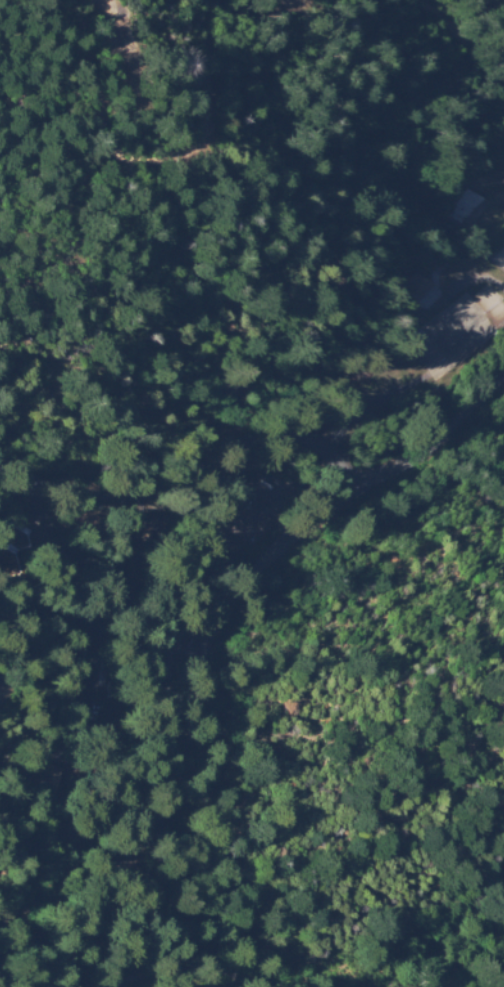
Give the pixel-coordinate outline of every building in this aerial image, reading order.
[(476,186),(465,203),(478,214),(491,196),(476,186)] [(478,214),(466,228),(454,216),(465,203),(478,214)] [(434,392),(434,405),(443,404),(445,392),(434,392)]
